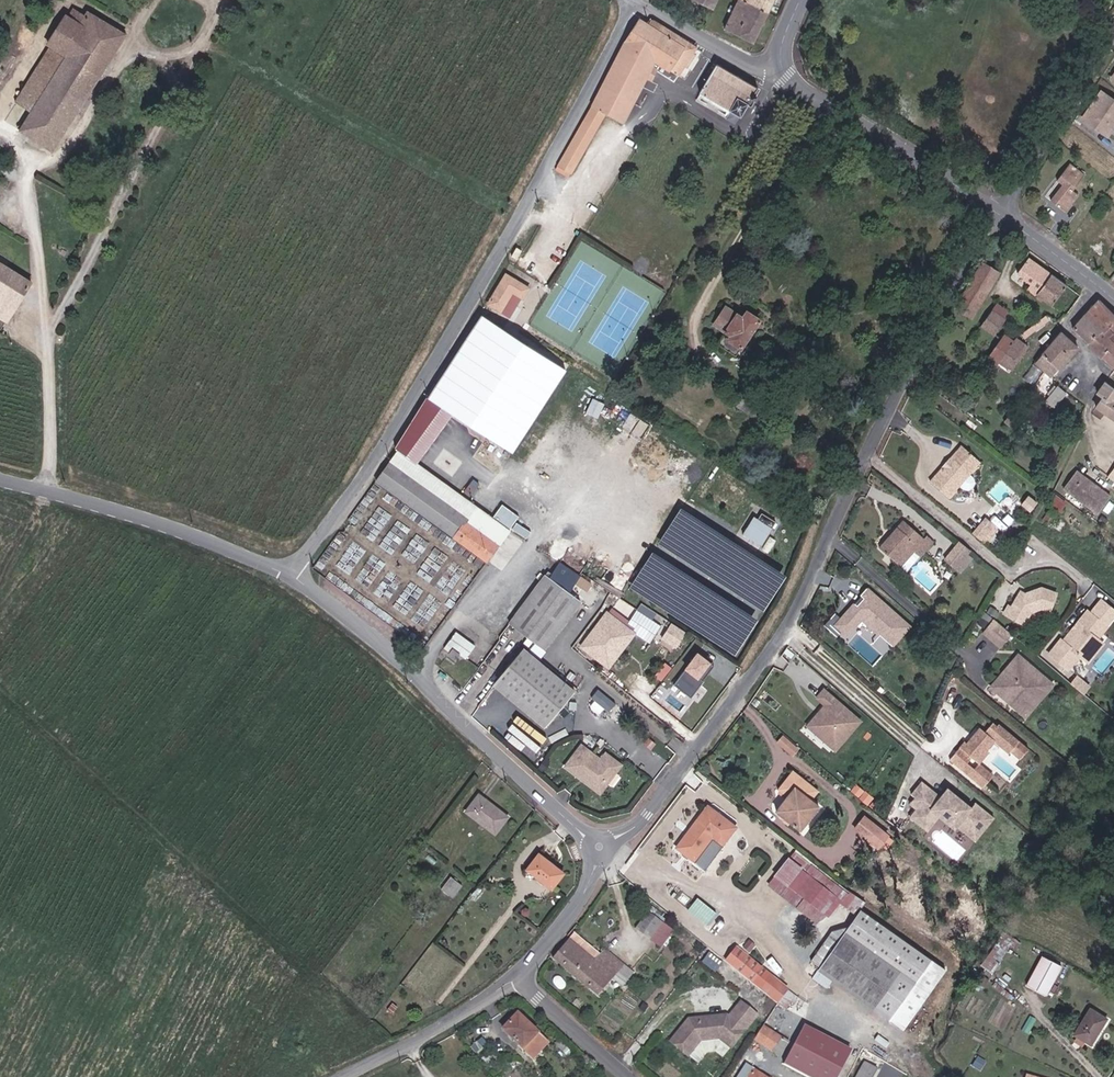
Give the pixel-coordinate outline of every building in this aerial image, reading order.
[(621,8),(627,0),(619,0),(616,4),(621,8)] [(760,37),(776,7),(760,0),(743,0),(732,22),(760,37)] [(58,21),(70,28),(75,19),(63,13),(58,21)] [(87,65),(98,73),(117,39),(76,17),(75,19),(70,28),(58,21),(57,20),(40,51),(61,63),(82,75),(87,65)] [(690,76),(703,55),(671,33),(667,38),(648,25),(636,42),(617,75),(589,120),(601,127),(613,108),(622,114),(641,84),(647,88),(644,93),(645,94),(656,75),(663,65),(666,60),(690,76)] [(30,88),(43,95),(61,63),(40,51),(23,84),(30,88)] [(762,95),(756,92),(760,85),(721,62),(703,91),(733,109),(730,114),(738,119),(742,114),(743,114),(751,101),(757,105),(762,95)] [(51,159),(98,73),(87,65),(82,75),(61,63),(43,95),(28,121),(17,141),(51,159)] [(656,75),(661,78),(668,68),(663,65),(656,75)] [(9,110),(16,114),(30,88),(23,84),(9,110)] [(622,114),(629,118),(645,94),(644,93),(647,88),(641,84),(622,114)] [(16,114),(28,121),(43,95),(30,88),(16,114)] [(1113,128),(1113,102),(1103,94),(1084,120),(1107,137),(1113,128)] [(572,165),(576,167),(601,127),(589,120),(561,164),(569,169),(572,165)] [(1078,198),(1073,193),(1085,178),(1070,167),(1057,183),(1063,187),(1050,203),(1065,214),(1078,198)] [(541,214),(546,217),(554,203),(550,201),(541,214)] [(522,251),(514,246),(509,256),(517,260),(522,251)] [(1063,314),(1078,296),(1030,256),(1018,269),(1025,275),(1024,277),(1037,287),(1035,292),(1063,314)] [(955,306),(972,316),(1000,270),(982,260),(955,306)] [(27,290),(29,286),(0,265),(0,323),(2,324),(18,301),(25,305),(33,294),(27,290)] [(513,293),(518,296),(523,286),(508,277),(490,305),(501,312),(513,293)] [(518,296),(523,299),(529,289),(523,286),(518,296)] [(501,312),(506,315),(518,296),(513,293),(501,312)] [(506,315),(511,318),(523,299),(518,296),(506,315)] [(1113,321),(1113,317),(1097,300),(1083,315),(1098,328),(1103,333),(1113,321)] [(992,332),(1004,315),(1005,310),(994,302),(979,322),(992,332)] [(432,399),(519,451),(572,363),(485,311),(432,399)] [(705,352),(725,364),(749,328),(747,326),(747,322),(746,321),(744,319),(742,319),(738,320),(736,319),(731,325),(714,314),(703,331),(717,340),(714,345),(711,343),(705,352)] [(1086,341),(1098,328),(1083,315),(1071,328),(1086,341)] [(1110,339),(1113,334),(1113,321),(1103,333),(1098,328),(1086,341),(1101,353),(1112,340),(1110,339)] [(1052,377),(1077,346),(1059,331),(1032,361),(1052,377)] [(986,354),(999,363),(1013,340),(1002,332),(986,354)] [(1113,365),(1113,342),(1112,340),(1101,353),(1113,365)] [(1025,377),(1033,382),(1042,369),(1034,364),(1025,377)] [(1113,403),(1113,402),(1113,388),(1105,380),(1096,393),(1102,397),(1095,407),(1113,422),(1113,404),(1113,403)] [(1047,399),(1056,406),(1068,392),(1059,385),(1047,399)] [(916,464),(934,478),(953,456),(935,441),(916,464)] [(465,517),(468,513),(392,454),(377,473),(490,559),(501,544),(488,534),(465,517)] [(923,492),(934,478),(916,464),(905,477),(923,492)] [(1106,476),(1113,482),(1113,465),(1106,476)] [(1062,488),(1097,515),(1110,497),(1076,471),(1062,488)] [(1059,514),(1066,505),(1053,495),(1046,504),(1059,514)] [(1056,513),(1049,509),(1041,519),(1047,524),(1056,513)] [(985,516),(973,532),(986,541),(998,525),(985,516)] [(776,528),(759,517),(755,522),(751,520),(739,537),(760,551),(776,528)] [(515,533),(498,520),(488,534),(501,544),(504,546),(515,533)] [(861,549),(889,574),(916,544),(909,538),(907,540),(887,521),(874,535),(876,538),(874,540),(871,538),(861,549)] [(490,559),(493,561),(504,546),(501,544),(490,559)] [(928,562),(938,572),(953,553),(943,544),(928,562)] [(495,628),(512,641),(560,577),(547,567),(538,578),(534,576),(495,628)] [(529,653),(569,600),(560,593),(562,589),(573,596),(577,590),(560,577),(512,641),(529,653)] [(847,643),(864,621),(896,646),(915,622),(865,583),(830,629),(847,643)] [(1043,606),(1052,609),(1059,590),(1043,585),(1025,591),(1027,594),(1021,596),(1019,594),(1013,605),(1010,604),(1005,612),(1026,623),(1033,610),(1043,606)] [(1109,628),(1113,622),(1113,610),(1105,602),(1094,615),(1092,613),(1081,625),(1083,627),(1078,633),(1076,631),(1066,643),(1064,641),(1051,655),(1070,672),(1083,658),(1087,661),(1094,653),(1092,645),(1096,640),(1099,641),(1110,629),(1109,628)] [(996,615),(999,611),(992,607),(990,611),(996,615)] [(635,648),(647,631),(621,613),(614,622),(598,610),(593,616),(591,614),(566,648),(581,659),(585,654),(594,661),(604,647),(609,651),(619,636),(635,648)] [(984,631),(1002,647),(1014,633),(996,618),(984,631)] [(678,647),(689,631),(673,621),(662,637),(678,647)] [(449,661),(459,649),(440,635),(430,647),(436,652),(433,656),(440,661),(443,657),(449,661)] [(1087,661),(1092,665),(1106,647),(1099,641),(1096,640),(1092,645),(1094,653),(1087,661)] [(581,659),(595,670),(609,651),(604,647),(594,661),(585,654),(581,659)] [(693,696),(717,661),(699,649),(675,684),(693,696)] [(1030,687),(1037,692),(1048,679),(1020,655),(992,687),(1000,694),(1008,684),(1022,696),(1030,687)] [(522,723),(549,688),(509,656),(481,691),(522,723)] [(1073,685),(1080,691),(1086,684),(1080,678),(1073,685)] [(1000,694),(1020,711),(1037,692),(1030,687),(1022,696),(1008,684),(1000,694)] [(1080,691),(1087,698),(1093,691),(1086,684),(1080,691)] [(522,723),(528,728),(557,695),(549,688),(522,723)] [(839,721),(804,688),(796,696),(804,704),(784,725),(812,750),(839,721)] [(609,713),(617,701),(599,689),(591,701),(609,713)] [(528,728),(532,731),(560,697),(557,695),(528,728)] [(1022,763),(1030,753),(999,726),(997,728),(993,724),(985,734),(979,729),(966,745),(963,742),(948,760),(976,784),(981,778),(973,771),(966,764),(971,758),(978,765),(988,754),(986,752),(994,742),(1010,756),(1012,754),(1022,763)] [(783,736),(778,742),(794,755),(798,749),(783,736)] [(757,744),(762,749),(769,742),(764,737),(757,744)] [(762,749),(771,757),(778,749),(769,742),(762,749)] [(608,776),(603,773),(609,765),(594,754),(589,760),(569,745),(552,767),(568,779),(570,777),(579,784),(593,782),(595,783),(599,787),(608,776)] [(981,778),(976,784),(983,790),(994,778),(978,765),(971,758),(966,764),(973,771),(981,778)] [(776,830),(795,807),(787,801),(795,792),(770,771),(755,789),(764,798),(753,811),(761,817),(758,820),(763,824),(766,822),(776,830)] [(568,779),(588,794),(595,783),(593,782),(579,784),(570,777),(568,779)] [(984,834),(996,819),(977,804),(973,809),(955,794),(948,803),(942,798),(923,783),(913,796),(917,799),(928,808),(923,814),(935,824),(941,817),(957,830),(959,827),(971,836),(977,829),(984,834)] [(836,793),(830,787),(825,792),(831,798),(836,793)] [(948,803),(955,794),(949,789),(942,798),(948,803)] [(844,799),(839,795),(834,800),(838,805),(844,799)] [(928,808),(917,799),(912,805),(918,810),(923,814),(928,808)] [(478,845),(492,827),(464,806),(450,824),(478,845)] [(700,843),(712,828),(685,809),(675,823),(700,843)] [(917,822),(923,814),(918,810),(886,824),(917,822)] [(855,824),(868,840),(881,830),(868,814),(855,824)] [(929,832),(935,824),(923,814),(917,822),(929,832)] [(668,859),(673,863),(691,839),(699,845),(700,843),(675,823),(673,822),(654,849),(663,855),(661,858),(666,862),(668,859)] [(977,842),(984,834),(977,829),(971,836),(977,842)] [(846,847),(853,853),(863,841),(854,833),(846,847)] [(857,857),(867,845),(863,841),(853,853),(857,857)] [(804,914),(822,891),(771,849),(766,856),(777,865),(763,881),(752,872),(746,880),(775,903),(780,896),(804,914)] [(752,872),(763,881),(777,865),(766,856),(752,872)] [(534,900),(548,885),(524,865),(510,880),(534,900)] [(452,875),(443,889),(454,896),(463,883),(452,875)] [(709,925),(719,911),(699,895),(688,909),(709,925)] [(823,962),(896,1016),(932,967),(860,914),(823,962)] [(636,941),(647,926),(633,915),(622,930),(636,941)] [(654,954),(660,946),(647,936),(637,949),(654,954)] [(592,971),(591,970),(599,959),(590,953),(586,959),(578,953),(574,957),(554,940),(538,961),(565,983),(574,972),(579,975),(582,971),(588,975),(592,971)] [(745,995),(756,981),(716,949),(705,962),(745,995)] [(1047,994),(1062,964),(1042,954),(1027,983),(1047,994)] [(617,969),(615,971),(599,959),(591,970),(592,971),(588,975),(582,971),(579,975),(574,972),(565,983),(584,999),(603,974),(616,983),(623,973),(617,969)] [(818,969),(813,976),(826,984),(830,977),(818,969)] [(759,1007),(764,999),(768,991),(756,981),(745,995),(759,1007)] [(759,1007),(768,1011),(773,1003),(764,999),(759,1007)] [(745,1016),(727,1000),(720,1008),(737,1023),(738,1024),(745,1016)] [(1089,1041),(1092,1043),(1110,1015),(1093,1004),(1075,1032),(1081,1036),(1089,1041)] [(762,1039),(767,1042),(782,1018),(768,1011),(759,1007),(746,1029),(762,1039)] [(716,1036),(722,1040),(737,1023),(720,1008),(707,1023),(705,1021),(671,1019),(652,1041),(669,1055),(682,1040),(703,1042),(708,1046),(716,1036)] [(526,1061),(537,1047),(508,1021),(501,1029),(526,1061)] [(525,1062),(526,1061),(501,1029),(495,1036),(525,1062)] [(737,1043),(754,1053),(762,1039),(746,1029),(737,1043)] [(678,1062),(688,1048),(699,1049),(709,1055),(722,1040),(716,1036),(708,1046),(703,1042),(682,1040),(669,1055),(678,1062)] [(1087,1044),(1089,1041),(1081,1036),(1079,1040),(1087,1044)] [(754,1053),(759,1056),(767,1042),(762,1039),(754,1053)] [(863,1068),(849,1061),(841,1076),(858,1076),(863,1068)] [(877,1076),(899,1076),(890,1072),(892,1065),(884,1062),(877,1076)]
